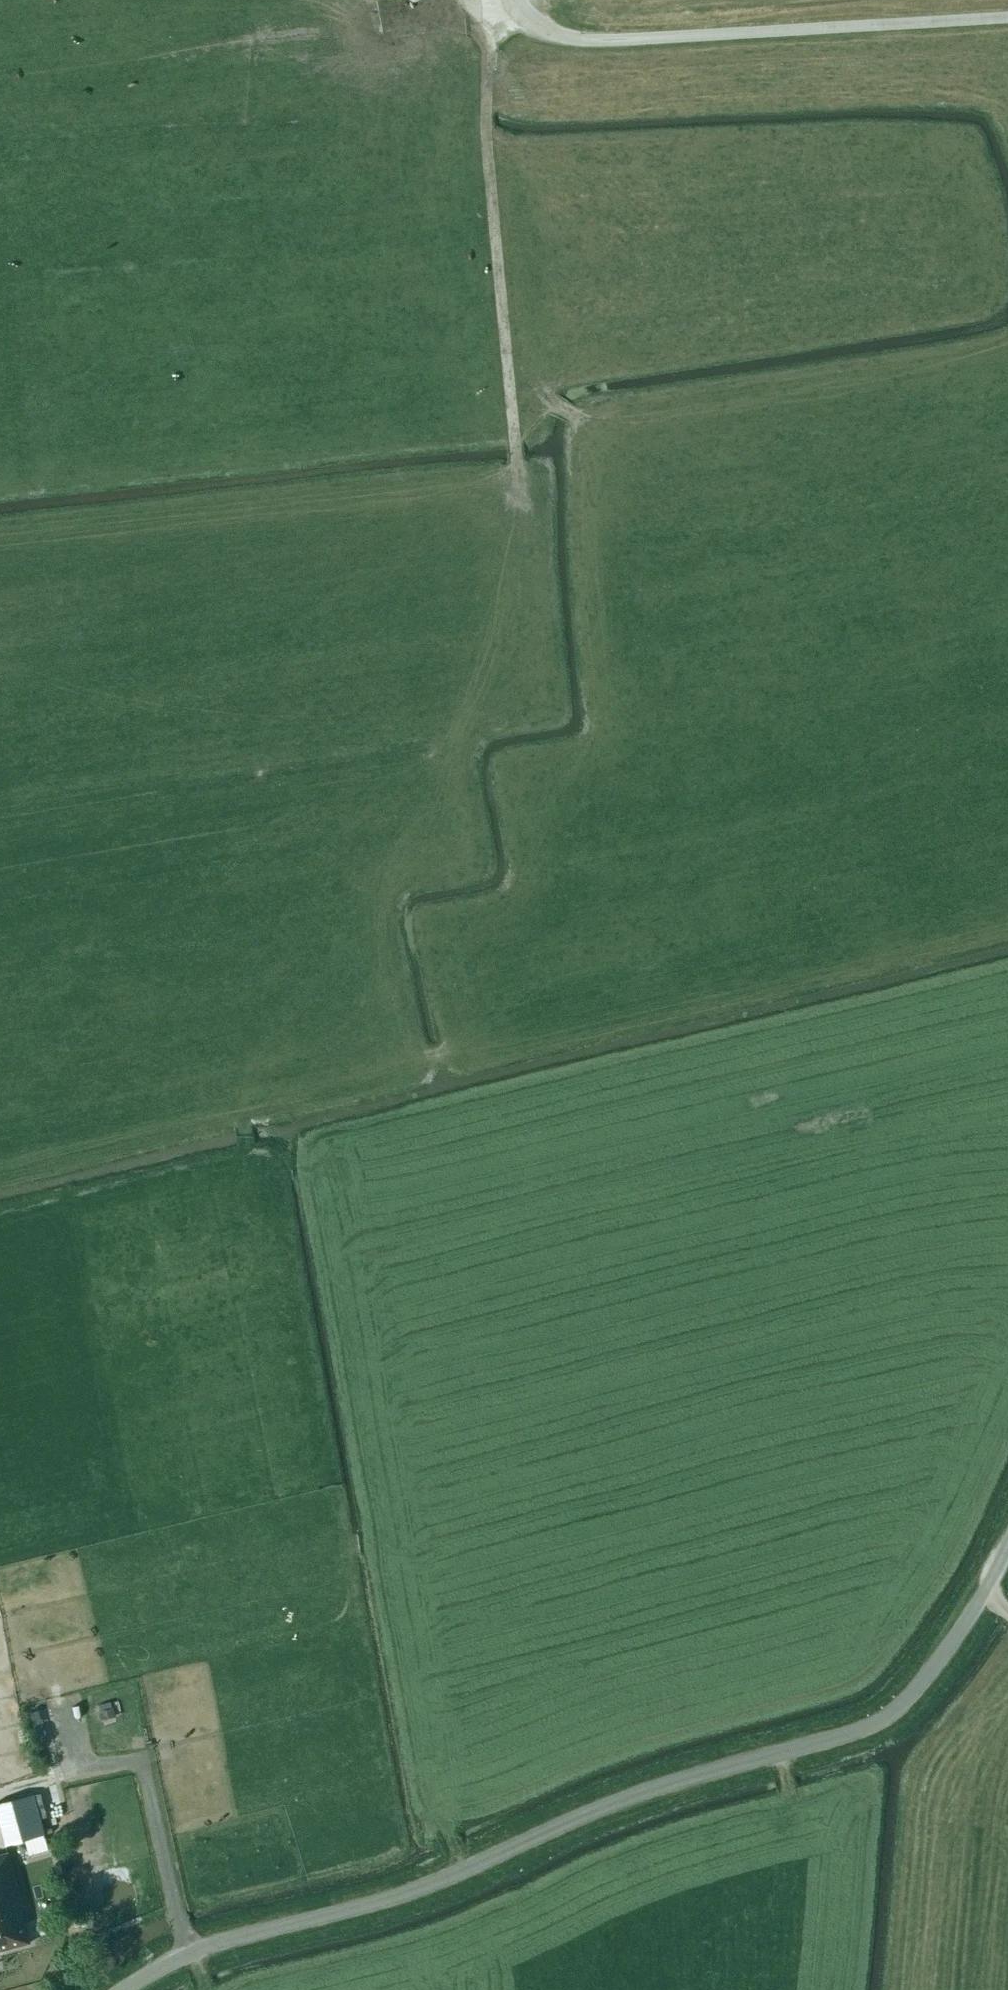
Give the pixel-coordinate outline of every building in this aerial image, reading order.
[(6,1844),(45,1834),(34,1794),(0,1803),(0,1821),(6,1844)] [(8,1852),(0,1854),(0,1951),(30,1943),(21,1910),(24,1910),(8,1852)]
